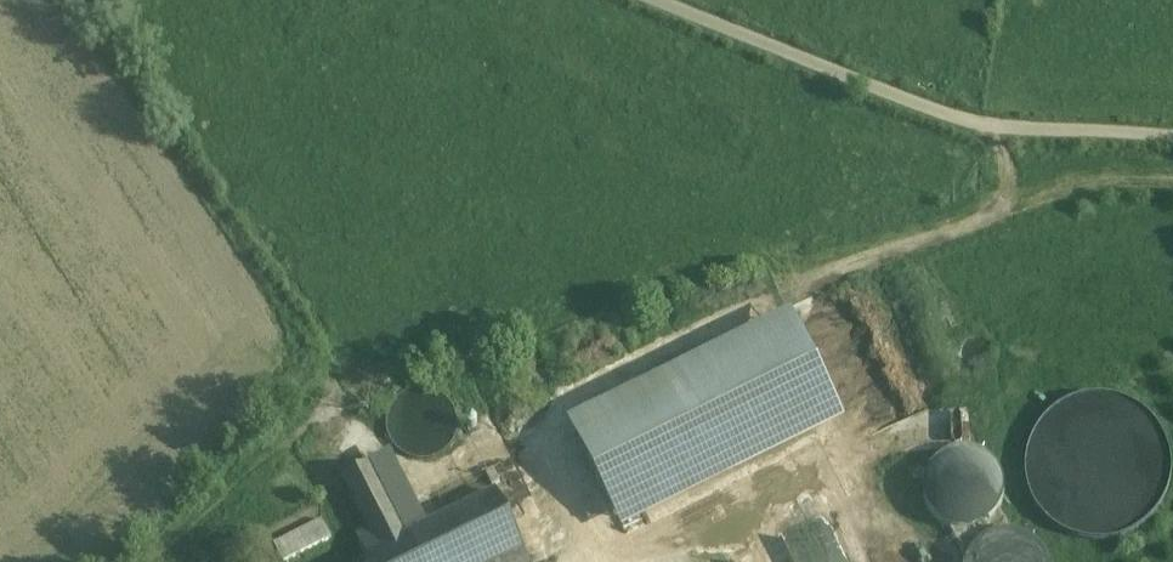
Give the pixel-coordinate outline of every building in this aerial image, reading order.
[(797,328),(687,380),(727,465),(838,413),(797,328)] [(687,380),(577,434),(618,518),(727,465),(687,380)] [(455,438),(457,424),(454,411),(447,399),(435,392),(422,389),(408,392),(397,400),(389,411),(387,425),(389,438),(397,449),(409,457),(422,459),(436,457),(447,449),(455,438)] [(1172,428),(1172,421),(1055,394),(1028,514),(1147,542),(1172,428)] [(986,524),(1007,476),(947,449),(918,514),(973,538),(963,561),(1056,561),(1059,556),(986,524)] [(396,518),(370,466),(343,480),(369,532),(379,550),(496,492),(486,474),(396,518)] [(364,557),(366,561),(501,561),(524,551),(496,492),(379,550),(366,556),(364,557)] [(274,545),(283,561),(285,561),(331,538),(321,520),(274,545)] [(369,532),(357,537),(366,556),(379,550),(369,532)] [(501,561),(530,561),(525,551),(524,551),(501,561)]
